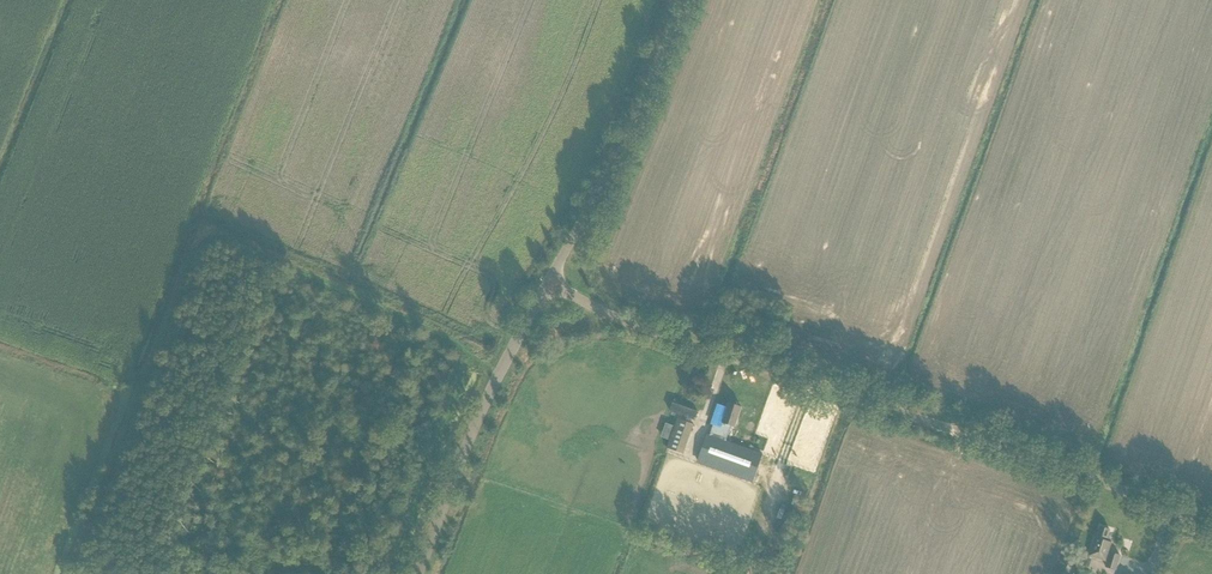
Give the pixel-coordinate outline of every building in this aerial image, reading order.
[(735,426),(742,407),(729,403),(728,407),(718,404),(711,423),(719,426),(715,437),(707,434),(698,460),(753,480),(763,454),(725,441),(731,425),(735,426)] [(675,426),(691,432),(694,424),(678,419),(675,426)] [(1106,540),(1110,529),(1100,526),(1097,537),(1095,537),(1090,555),(1108,561),(1106,567),(1115,570),(1120,555),(1111,552),(1110,554),(1108,553),(1111,542),(1106,540)]
